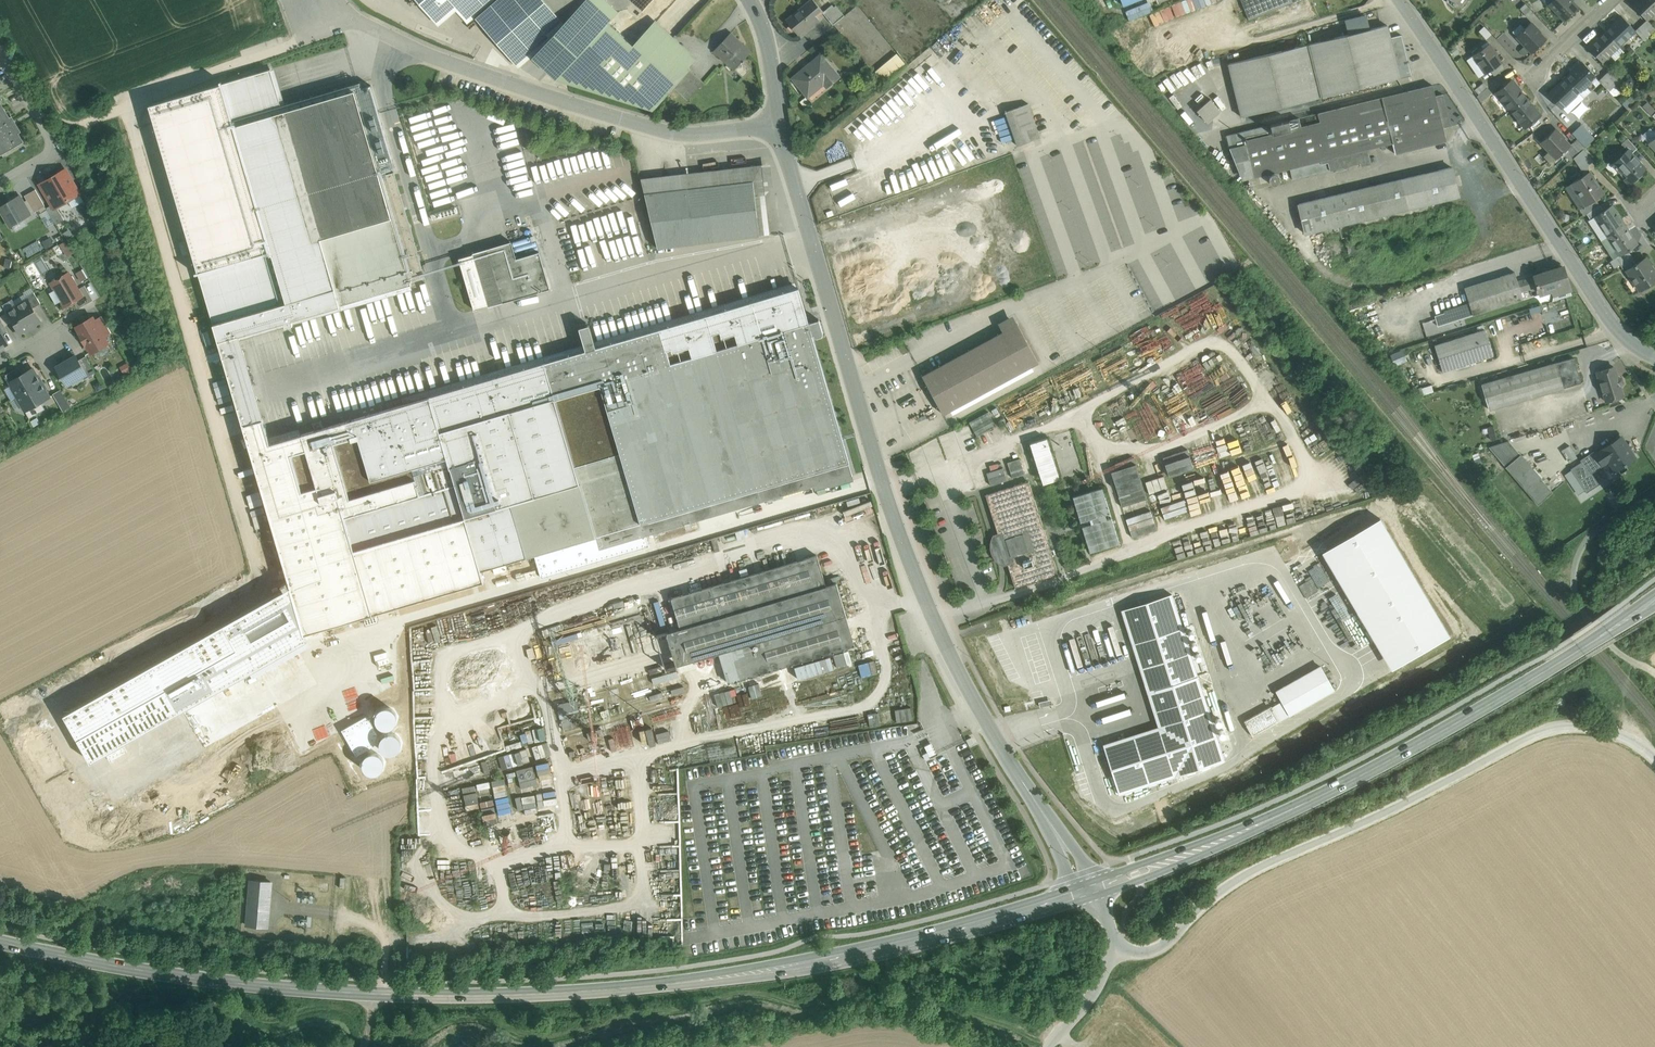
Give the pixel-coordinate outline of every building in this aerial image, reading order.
[(431,7),(427,10),(432,16),(436,13),(438,15),(455,1),(456,0),(425,0),(431,7)] [(455,1),(471,21),(475,18),(496,0),(456,0),(455,1)] [(475,18),(518,67),(539,49),(540,48),(564,22),(559,17),(545,0),(496,0),(475,18)] [(564,22),(567,25),(540,48),(539,49),(532,56),(556,79),(618,11),(606,0),(585,0),(564,22)] [(559,17),(579,0),(545,0),(559,17)] [(629,27),(624,22),(616,30),(617,30),(633,45),(647,29),(674,0),(654,0),(629,27)] [(1249,20),(1290,3),(1289,0),(1241,0),(1249,20)] [(1548,3),(1564,20),(1578,7),(1572,1),(1573,0),(1552,0),(1548,3)] [(1632,5),(1646,20),(1646,19),(1654,11),(1654,0),(1637,0),(1632,5)] [(815,2),(806,9),(804,6),(786,20),(798,34),(815,19),(823,11),(815,2)] [(1150,2),(1126,8),(1128,18),(1153,12),(1150,2)] [(1533,12),(1525,3),(1520,8),(1528,17),(1533,12)] [(832,5),(823,13),(833,24),(844,15),(836,5),(834,7),(832,5)] [(844,15),(833,24),(838,31),(850,22),(844,15)] [(1635,30),(1621,15),(1611,25),(1612,26),(1605,32),(1618,46),(1635,30)] [(1652,25),(1646,19),(1646,20),(1640,25),(1649,34),(1654,29),(1651,26),(1652,25)] [(564,22),(540,48),(567,25),(564,22)] [(1531,22),(1516,36),(1532,52),(1546,39),(1539,33),(1540,32),(1531,22)] [(1387,25),(1308,44),(1321,97),(1401,78),(1391,38),(1390,38),(1387,25)] [(1649,34),(1640,25),(1635,30),(1644,40),(1649,34)] [(616,30),(568,83),(650,108),(653,109),(674,87),(690,69),(647,29),(633,45),(617,30),(616,30)] [(738,39),(731,32),(714,50),(728,62),(730,60),(737,66),(742,60),(749,52),(737,41),(738,39)] [(1605,32),(1598,38),(1598,37),(1588,47),(1601,61),(1618,46),(1605,32)] [(1401,35),(1391,38),(1401,78),(1411,75),(1401,35)] [(1489,43),(1473,54),(1486,73),(1490,70),(1501,62),(1496,55),(1497,54),(1489,43)] [(1308,44),(1228,64),(1241,117),(1321,97),(1308,44)] [(821,54),(793,78),(809,97),(825,84),(828,87),(840,77),(821,54)] [(1486,73),(1473,54),(1467,58),(1480,77),(1486,73)] [(751,68),(742,60),(737,66),(735,69),(743,76),(751,68)] [(1501,62),(1490,70),(1494,75),(1505,67),(1501,62)] [(1595,76),(1581,62),(1571,72),(1572,73),(1566,78),(1578,92),(1595,76)] [(293,324),(292,319),(411,284),(410,281),(425,277),(394,172),(380,176),(354,90),(283,111),(271,69),(222,83),(272,251),(199,273),(213,324),(242,425),(263,419),(240,339),(287,325),(290,327),(292,324),(293,324)] [(690,69),(674,87),(687,99),(704,81),(690,69)] [(1611,71),(1605,76),(1614,86),(1620,81),(1611,71)] [(1614,86),(1605,76),(1599,81),(1609,91),(1614,86)] [(1566,78),(1559,84),(1548,94),(1561,108),(1578,92),(1566,78)] [(1512,79),(1496,92),(1510,109),(1525,97),(1520,91),(1521,90),(1512,79)] [(272,251),(222,83),(149,104),(155,122),(199,273),(272,251)] [(1436,95),(1433,84),(1318,113),(1320,121),(1301,126),(1299,118),(1289,120),(1288,119),(1270,124),(1227,135),(1230,148),(1245,144),(1253,177),(1290,168),(1292,179),(1360,162),(1361,165),(1371,163),(1368,149),(1392,143),(1395,153),(1447,140),(1444,128),(1451,126),(1443,93),(1436,95)] [(1487,87),(1477,96),(1481,102),(1491,92),(1487,87)] [(1531,104),(1525,97),(1510,109),(1525,128),(1528,125),(1538,117),(1541,115),(1532,103),(1531,104)] [(1210,99),(1197,111),(1207,122),(1221,111),(1210,99)] [(1040,137),(1028,103),(1005,111),(1017,145),(1040,137)] [(22,140),(16,131),(19,129),(10,114),(8,116),(2,106),(0,108),(0,153),(22,140)] [(1538,117),(1528,125),(1533,130),(1542,122),(1538,117)] [(1555,128),(1541,142),(1549,151),(1544,155),(1551,163),(1570,145),(1564,139),(1565,138),(1555,128)] [(1585,147),(1577,138),(1571,144),(1579,152),(1583,149),(1585,147)] [(1637,148),(1627,138),(1621,144),(1627,149),(1631,153),(1637,148)] [(1087,171),(1092,170),(1089,159),(1082,161),(1081,155),(1087,153),(1084,141),(1075,144),(1081,164),(1084,163),(1087,171)] [(1593,160),(1583,149),(1579,152),(1578,154),(1588,165),(1593,160)] [(1631,153),(1627,149),(1611,164),(1629,184),(1645,168),(1631,153)] [(1588,165),(1578,154),(1573,158),(1585,174),(1589,171),(1588,165)] [(1451,167),(1350,191),(1357,221),(1446,200),(1458,197),(1451,167)] [(65,169),(40,183),(52,204),(54,208),(57,206),(80,193),(65,169)] [(713,185),(712,170),(641,178),(658,247),(759,235),(757,219),(758,219),(753,180),(713,185)] [(1585,174),(1571,183),(1586,205),(1596,199),(1603,194),(1589,171),(1585,174)] [(1097,175),(1091,176),(1094,187),(1099,186),(1097,175)] [(1350,191),(1299,204),(1306,234),(1319,230),(1357,221),(1350,191)] [(40,209),(30,192),(25,195),(34,212),(40,209)] [(0,207),(0,210),(10,226),(31,214),(24,201),(21,203),(18,196),(0,207)] [(1596,199),(1586,205),(1579,209),(1584,215),(1586,214),(1586,213),(1600,205),(1596,199)] [(1357,221),(1319,230),(1321,239),(1448,209),(1446,200),(1357,221)] [(64,219),(57,206),(54,208),(52,204),(47,207),(56,224),(64,219)] [(1600,205),(1586,213),(1586,214),(1590,219),(1595,216),(1603,210),(1600,205)] [(1603,210),(1595,216),(1608,236),(1624,225),(1611,205),(1603,210)] [(855,246),(870,287),(886,281),(890,292),(984,258),(966,206),(855,246)] [(758,219),(757,219),(759,235),(770,234),(768,217),(758,219)] [(1624,225),(1608,236),(1620,255),(1628,250),(1637,244),(1624,225)] [(530,236),(512,242),(513,247),(532,242),(530,236)] [(1345,237),(1327,242),(1331,257),(1348,253),(1345,237)] [(532,242),(513,247),(515,252),(537,246),(536,240),(532,242)] [(489,306),(549,288),(550,288),(539,252),(516,259),(511,242),(511,241),(473,252),(473,253),(489,306)] [(1620,255),(1616,258),(1620,264),(1632,256),(1628,250),(1620,255)] [(1632,256),(1620,264),(1625,271),(1626,270),(1637,263),(1632,256)] [(1626,270),(1640,290),(1654,280),(1654,272),(1645,257),(1637,263),(1626,270)] [(1563,267),(1534,276),(1537,284),(1536,284),(1536,286),(1537,286),(1539,291),(1551,287),(1553,294),(1570,288),(1563,267)] [(84,268),(76,270),(80,280),(88,277),(84,268)] [(69,272),(51,282),(65,306),(83,296),(69,272)] [(1515,272),(1464,288),(1470,305),(1473,314),(1523,299),(1521,291),(1518,281),(1515,272)] [(1534,276),(1522,280),(1518,281),(1521,291),(1536,286),(1536,284),(1537,284),(1534,276)] [(798,288),(796,281),(594,340),(592,343),(593,345),(597,347),(797,288),(798,287),(798,288)] [(466,516),(482,569),(596,536),(600,548),(852,474),(848,462),(849,461),(842,439),(812,334),(813,334),(814,335),(816,337),(821,335),(823,332),(819,318),(818,318),(810,321),(808,322),(798,288),(798,287),(797,288),(597,347),(593,345),(592,343),(594,340),(590,328),(587,326),(582,328),(581,331),(584,343),(583,345),(585,351),(430,396),(352,419),(349,417),(348,420),(346,421),(350,436),(357,434),(371,479),(421,465),(429,491),(345,516),(354,549),(466,516)] [(41,303),(34,292),(26,296),(28,299),(33,307),(41,303)] [(33,307),(28,299),(17,305),(29,327),(41,321),(33,307)] [(1466,304),(1456,307),(1460,318),(1473,314),(1470,305),(1466,306),(1466,304)] [(6,312),(10,321),(18,334),(29,327),(17,305),(6,312)] [(1456,307),(1445,310),(1448,322),(1460,318),(1456,307)] [(0,312),(0,320),(3,325),(10,321),(6,312),(4,309),(0,312)] [(111,332),(102,315),(94,320),(104,337),(111,332)] [(93,318),(78,326),(82,333),(81,334),(86,342),(87,342),(92,351),(107,342),(104,337),(94,320),(93,318)] [(1018,324),(922,376),(943,414),(1038,362),(1018,324)] [(1485,329),(1434,345),(1443,371),(1493,355),(1485,329)] [(76,355),(57,366),(67,384),(86,373),(79,359),(76,355)] [(96,372),(86,355),(79,359),(86,373),(88,377),(96,372)] [(1574,358),(1555,363),(1562,388),(1581,383),(1574,358)] [(126,375),(134,370),(128,361),(120,366),(126,375)] [(1555,363),(1482,384),(1489,409),(1562,388),(1555,363)] [(18,366),(4,374),(9,382),(23,374),(18,366)] [(1614,366),(1597,372),(1606,401),(1623,396),(1620,386),(1622,383),(1621,378),(1617,377),(1614,366)] [(23,374),(9,382),(17,396),(41,382),(33,368),(23,374)] [(41,382),(17,396),(25,410),(41,401),(50,396),(41,382)] [(41,401),(25,410),(29,418),(45,409),(41,401)] [(988,410),(969,421),(977,435),(996,424),(988,410)] [(482,569),(466,516),(354,549),(345,516),(429,491),(421,465),(371,479),(357,434),(350,436),(346,421),(271,443),(263,419),(242,425),(290,587),(305,634),(485,581),(482,569)] [(1622,435),(1594,453),(1602,466),(1603,465),(1601,464),(1609,458),(1617,470),(1626,464),(1625,462),(1628,459),(1630,460),(1633,460),(1636,458),(1622,435)] [(1029,441),(1042,484),(1059,479),(1047,436),(1029,441)] [(1569,444),(1562,449),(1570,460),(1577,455),(1569,444)] [(1594,453),(1570,469),(1572,470),(1566,474),(1578,492),(1584,489),(1586,492),(1599,484),(1592,473),(1603,466),(1603,465),(1602,466),(1594,453)] [(1552,492),(1520,454),(1505,466),(1538,504),(1552,492)] [(1012,476),(1025,472),(1020,457),(1007,461),(1012,476)] [(1110,465),(1123,515),(1149,508),(1136,459),(1110,465)] [(1003,466),(987,472),(991,484),(1008,478),(1003,466)] [(1058,573),(1029,481),(986,495),(998,533),(994,534),(991,538),(989,543),(989,547),(990,553),(993,557),(996,561),(999,564),(1004,566),(1008,565),(1015,587),(1058,573)] [(1089,550),(1119,542),(1104,486),(1072,494),(1079,523),(1081,522),(1089,550)] [(1125,517),(1132,536),(1156,526),(1149,508),(1125,517)] [(1381,516),(1321,551),(1392,671),(1452,636),(1381,516)] [(721,616),(689,625),(699,658),(730,649),(739,679),(844,649),(835,618),(846,615),(836,582),(826,585),(817,555),(712,586),(721,616)] [(305,634),(290,587),(64,714),(91,762),(308,640),(305,634)] [(1224,760),(1171,594),(1129,607),(1149,670),(1144,672),(1147,681),(1152,680),(1165,721),(1159,725),(1160,726),(1148,734),(1149,738),(1106,751),(1119,794),(1224,760)] [(834,667),(852,662),(849,650),(830,655),(834,667)] [(793,665),(797,678),(833,668),(829,654),(793,665)] [(1281,701),(1245,719),(1251,733),(1335,692),(1322,665),(1274,688),(1281,701)] [(575,699),(563,702),(566,712),(578,709),(575,699)] [(929,743),(935,755),(939,753),(933,741),(929,743)] [(927,752),(923,754),(926,760),(935,755),(929,743),(924,746),(927,752)] [(499,755),(502,767),(518,763),(516,751),(499,755)] [(548,760),(535,763),(537,774),(550,771),(548,760)] [(450,777),(482,776),(481,766),(449,767),(450,777)] [(517,767),(517,776),(535,776),(535,767),(517,767)] [(483,822),(511,818),(505,778),(477,782),(483,822)] [(521,824),(539,821),(537,804),(537,805),(535,791),(534,791),(533,779),(510,782),(512,794),(522,793),(524,810),(519,811),(521,824)] [(271,882),(251,880),(247,926),(267,927),(271,882)]
